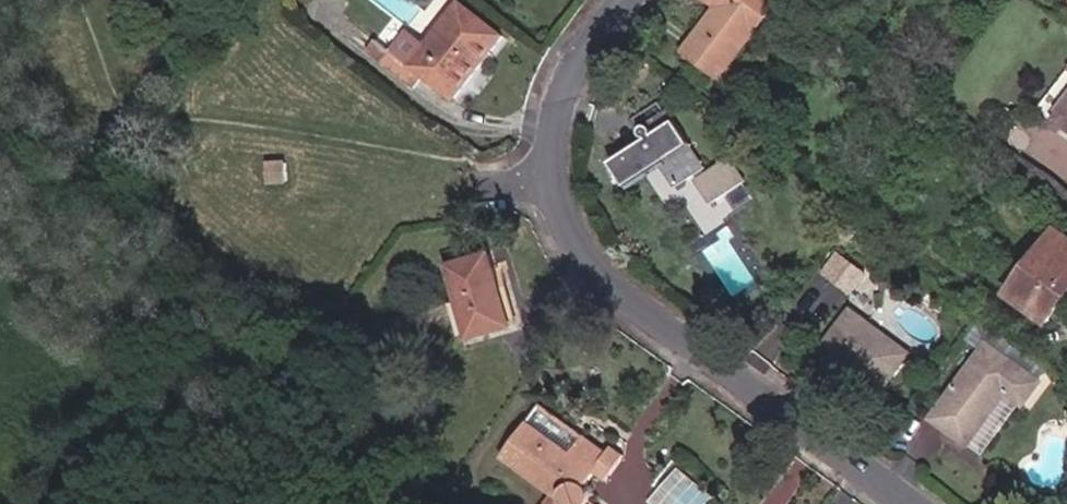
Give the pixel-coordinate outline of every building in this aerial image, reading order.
[(452,98),(505,36),(462,0),(460,0),(428,39),(413,26),(394,48),(385,39),(372,53),(416,90),(428,77),(452,98)] [(722,8),(690,52),(724,77),(790,0),(713,0),(722,8)] [(1058,119),(1066,108),(1066,86),(1047,111),(1058,119)] [(659,141),(622,163),(636,188),(672,167),(684,191),(717,168),(699,148),(703,144),(689,122),(666,136),(664,128),(659,125),(654,128),(652,134),(656,137),(659,141)] [(269,178),(288,179),(289,163),(269,163),(269,178)] [(1018,296),(1060,328),(1066,318),(1066,229),(1018,296)] [(824,272),(854,292),(869,270),(839,250),(824,272)] [(501,253),(456,265),(474,342),(520,328),(501,253)] [(920,356),(859,308),(825,357),(884,402),(920,356)] [(1001,390),(1017,401),(1034,382),(978,341),(924,415),(962,443),(1001,390)] [(962,443),(977,453),(1017,401),(1001,390),(962,443)] [(536,425),(511,459),(559,495),(555,503),(600,503),(599,503),(604,493),(595,485),(605,473),(616,486),(631,469),(592,438),(579,451),(536,425)]
